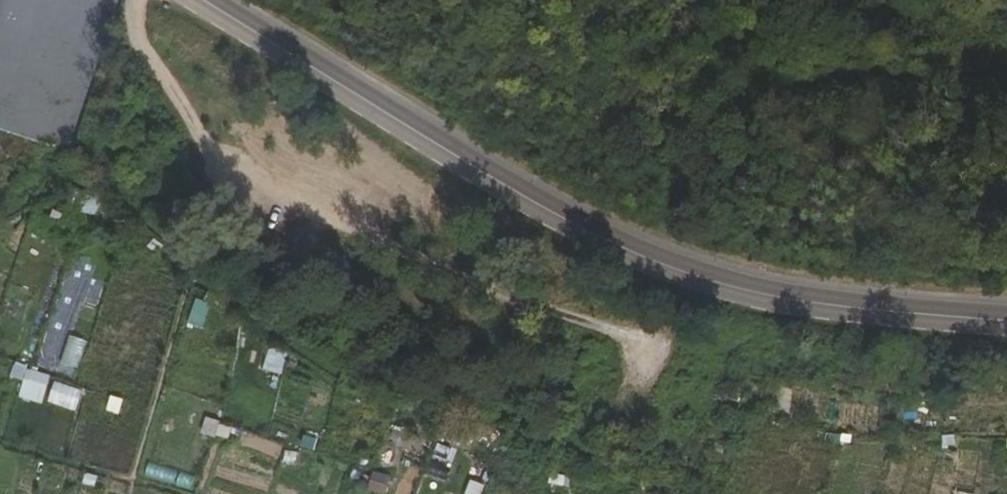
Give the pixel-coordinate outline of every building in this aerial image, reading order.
[(281,374),(289,351),(270,345),(263,369),(281,374)] [(206,419),(203,431),(229,437),(232,425),(206,419)]
